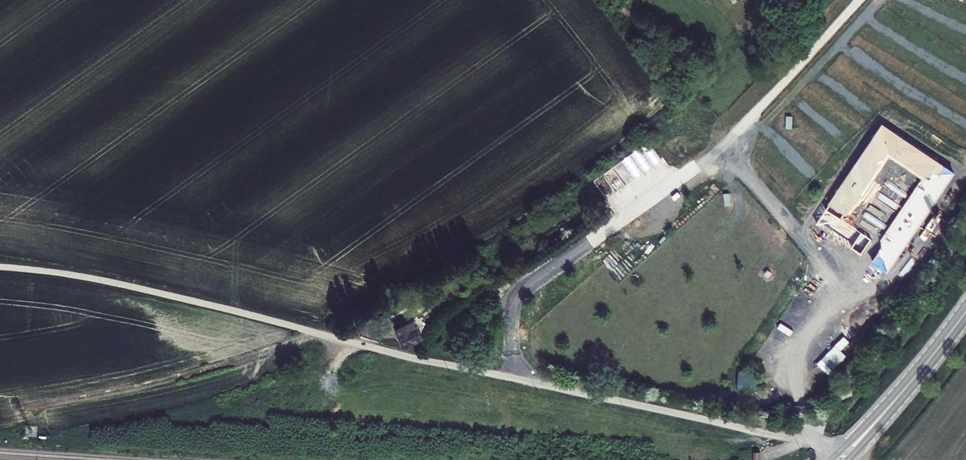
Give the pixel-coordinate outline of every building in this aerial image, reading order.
[(603,196),(606,201),(612,208),(630,194),(629,193),(636,188),(628,177),(603,196)] [(394,322),(397,328),(415,320),(411,313),(394,322)] [(424,339),(418,326),(415,320),(397,328),(395,329),(404,347),(405,348),(424,339)] [(739,371),(739,388),(758,388),(758,371),(739,371)]
